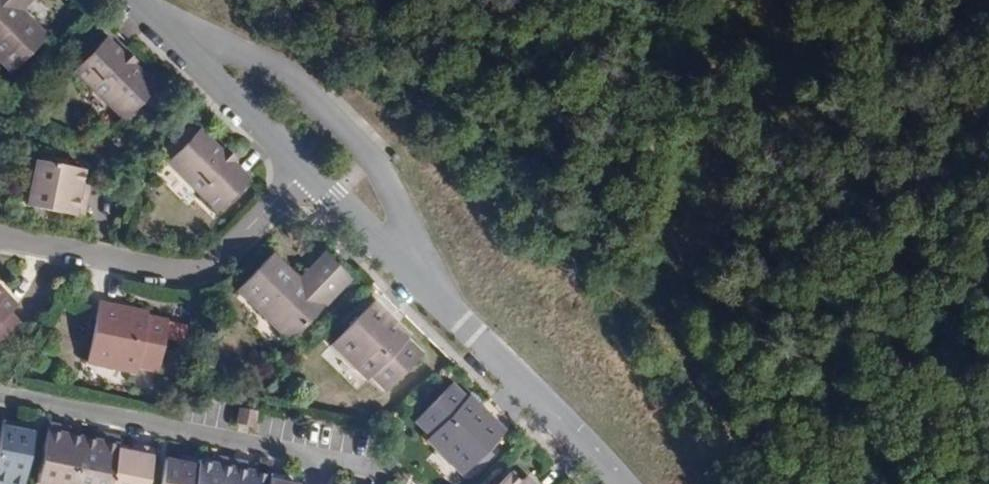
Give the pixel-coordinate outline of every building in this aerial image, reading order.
[(20,9),(14,3),(17,0),(0,0),(0,61),(11,73),(47,37),(20,9)] [(20,9),(29,0),(17,0),(14,3),(20,9)] [(155,88),(140,72),(128,60),(108,40),(77,71),(125,119),(155,88)] [(133,55),(128,60),(140,72),(145,67),(133,55)] [(232,163),(221,151),(201,131),(169,163),(218,211),(249,180),(232,163)] [(221,151),(232,163),(237,159),(225,147),(221,151)] [(36,162),(27,206),(83,217),(89,187),(81,185),(84,171),(36,162)] [(304,286),(330,260),(324,254),(298,280),(304,286)] [(282,327),(293,338),(350,280),(330,260),(304,286),(298,280),(273,256),(238,291),(278,331),(282,327)] [(8,314),(16,306),(0,288),(0,339),(14,326),(5,316),(8,314)] [(148,312),(100,303),(89,364),(98,365),(104,362),(119,365),(122,370),(131,372),(138,368),(156,372),(165,321),(147,318),(148,312)] [(371,379),(385,392),(420,356),(407,343),(410,339),(374,303),(333,347),(340,354),(347,354),(357,363),(357,371),(364,378),(371,379)] [(5,316),(14,326),(17,323),(8,314),(5,316)] [(282,327),(278,331),(289,342),(293,338),(282,327)] [(457,468),(465,475),(508,432),(471,396),(468,400),(453,386),(417,422),(433,437),(433,444),(438,450),(446,450),(457,461),(457,468)] [(240,408),(237,424),(254,427),(258,412),(240,408)] [(0,434),(0,483),(23,483),(33,433),(18,430),(19,423),(3,420),(0,434)] [(36,483),(38,483),(74,483),(83,438),(69,435),(70,429),(48,424),(36,483)] [(74,483),(110,483),(117,450),(119,439),(97,434),(96,441),(83,438),(74,483)] [(154,450),(132,446),(131,453),(117,450),(110,483),(147,483),(154,450)] [(197,462),(198,459),(182,456),(181,463),(165,460),(160,483),(193,483),(197,462)] [(234,462),(213,457),(212,464),(197,462),(193,483),(230,483),(234,462)] [(230,483),(267,483),(269,476),(254,473),(255,466),(234,462),(230,483)] [(528,478),(522,483),(512,473),(502,483),(534,483),(528,478)] [(284,483),(285,477),(269,474),(269,476),(267,483),(284,483)]
